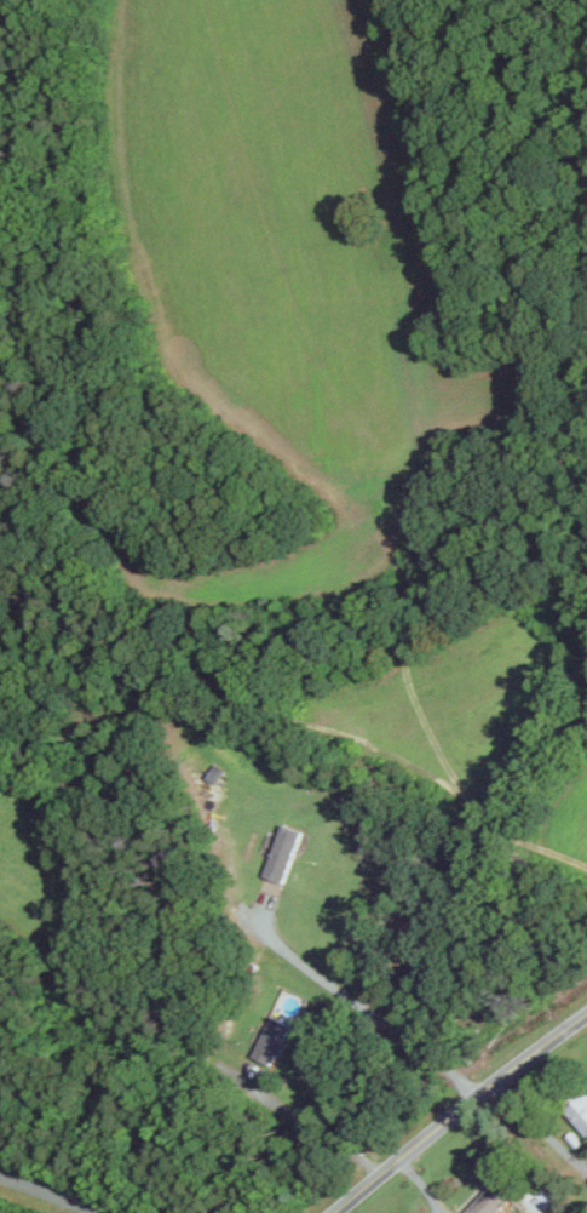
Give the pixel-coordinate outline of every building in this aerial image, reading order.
[(226,770),(216,764),(207,778),(216,784),(226,770)] [(266,877),(286,882),(301,830),(281,823),(266,877)] [(291,1023),(269,1016),(254,1057),(276,1065),(291,1023)] [(568,1110),(586,1133),(586,1093),(568,1110)] [(519,1191),(501,1174),(465,1212),(498,1212),(519,1191)]
